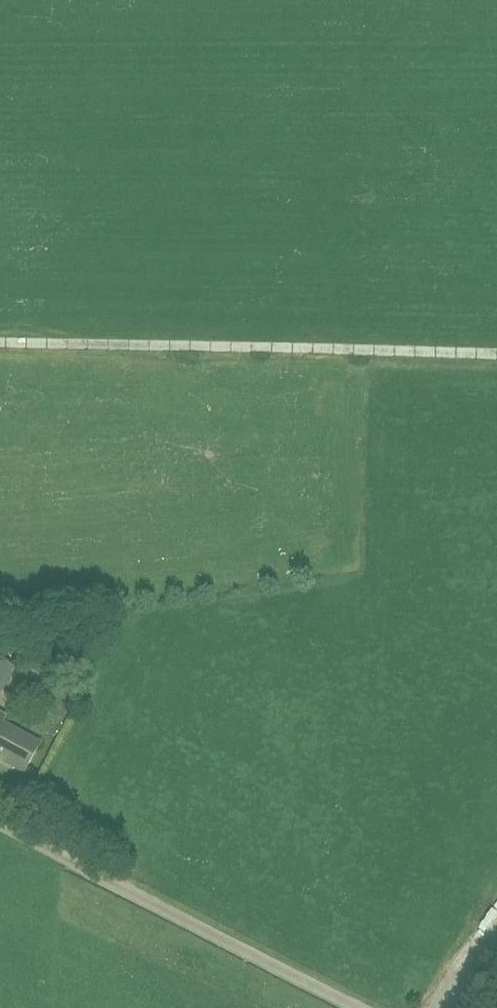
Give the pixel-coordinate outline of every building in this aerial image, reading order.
[(14,665),(0,658),(0,691),(14,665)] [(7,756),(5,760),(26,771),(41,742),(4,722),(8,714),(0,710),(0,753),(7,756)]
